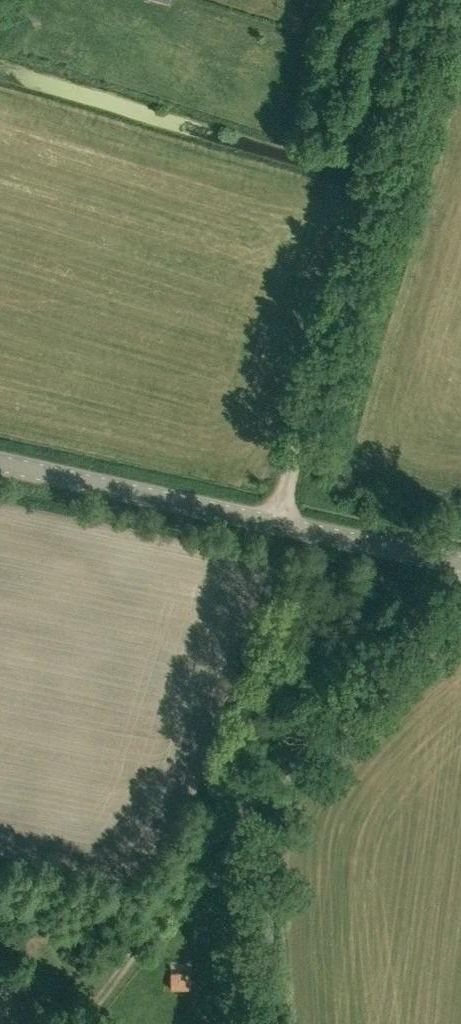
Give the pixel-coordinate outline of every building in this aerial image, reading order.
[(171,973),(171,988),(191,987),(191,973),(171,973)]
